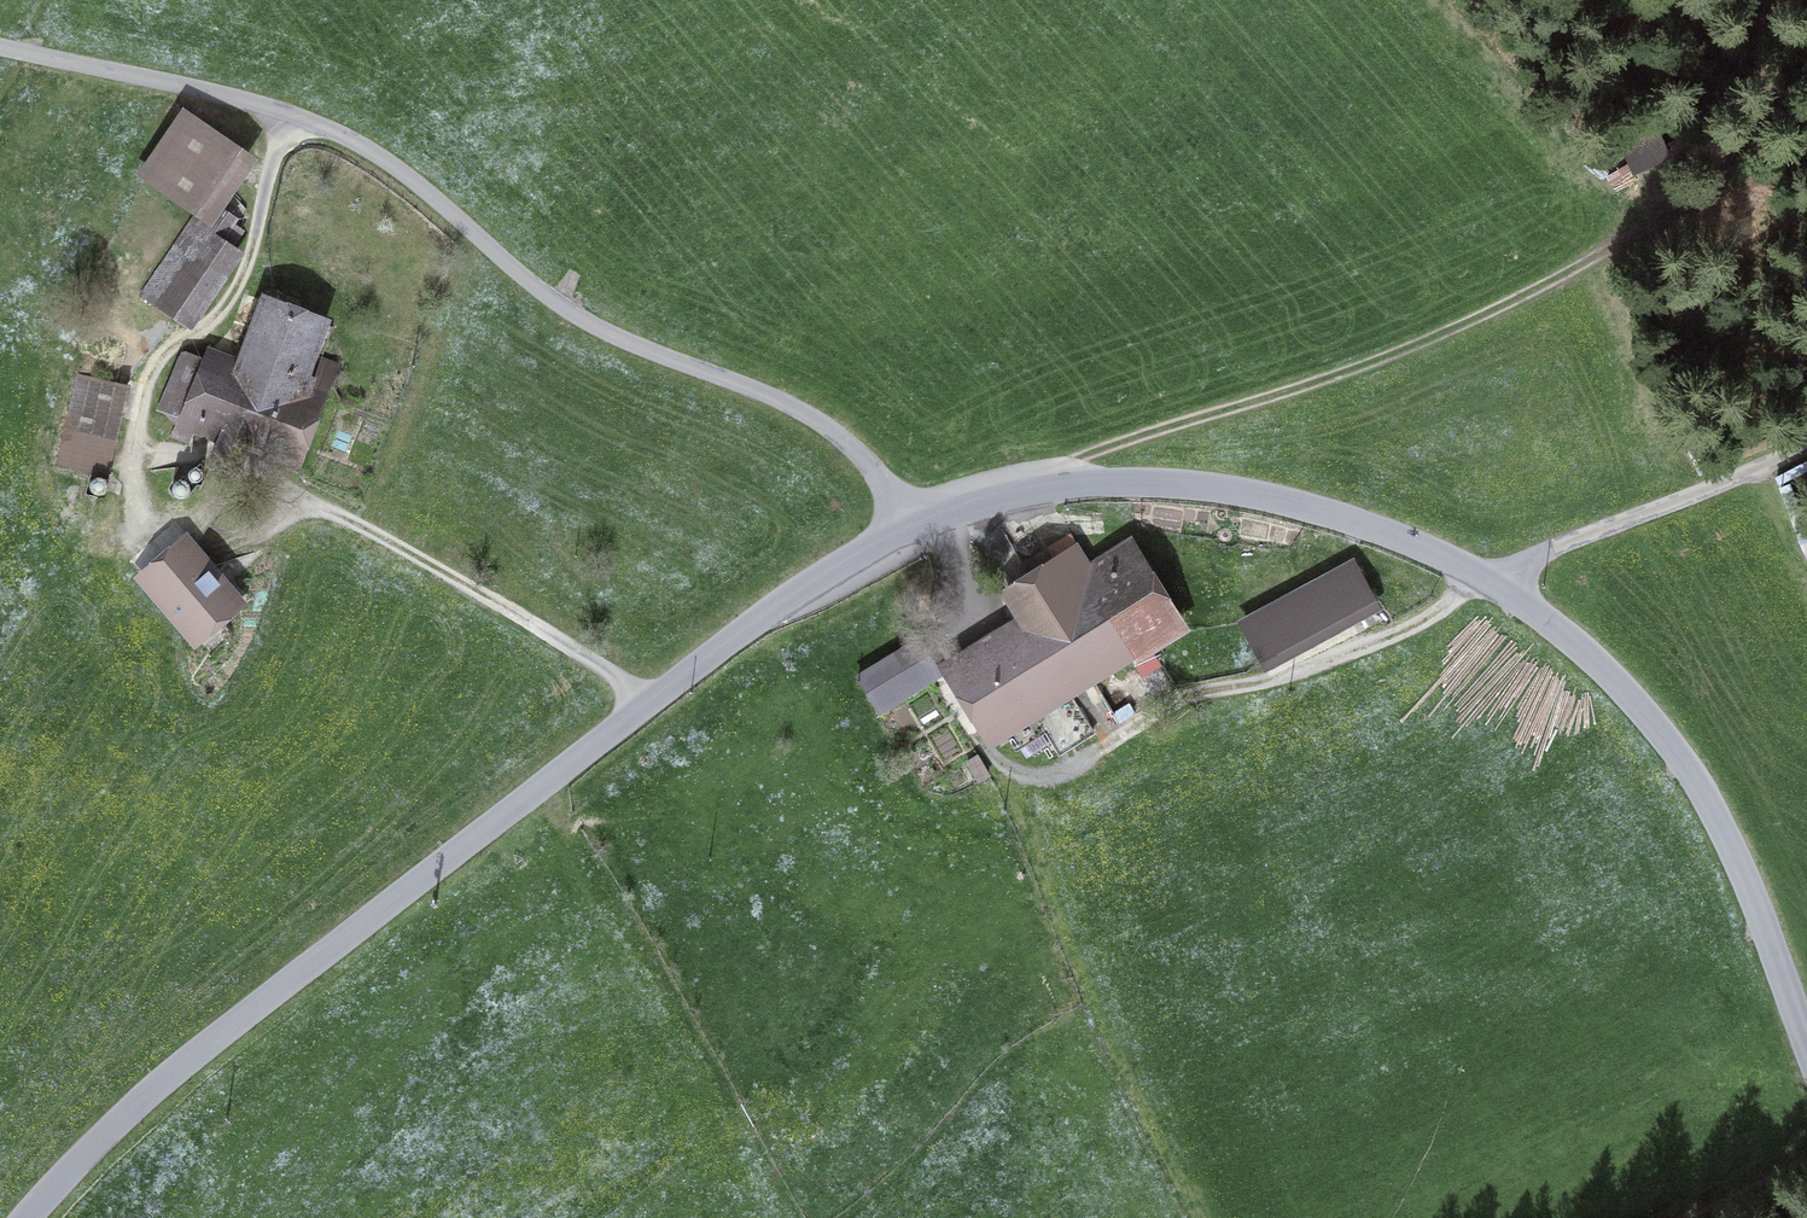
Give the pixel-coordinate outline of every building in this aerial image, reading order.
[(186,120),(150,173),(201,208),(207,200),(237,156),(186,120)] [(235,219),(207,200),(201,208),(145,291),(190,322),(238,252),(221,240),(223,236),(233,243),(239,233),(230,226),(235,219)] [(252,365),(209,349),(204,362),(182,354),(163,406),(180,412),(171,435),(190,442),(198,420),(224,430),(211,463),(237,473),(250,438),(293,454),(325,370),(333,373),(336,365),(302,352),(314,320),(275,305),(252,365)] [(77,376),(57,464),(107,475),(127,388),(77,376)] [(957,673),(998,740),(1008,734),(1018,750),(1046,733),(1058,754),(1094,732),(1071,696),(1035,718),(1027,705),(1133,640),(1141,652),(1179,629),(1126,543),(1088,566),(1070,537),(1037,557),(1036,556),(1023,563),(1031,576),(1007,591),(1029,629),(957,673)] [(147,579),(197,636),(235,602),(185,545),(147,579)] [(1350,565),(1244,623),(1263,659),(1370,602),(1350,565)] [(859,678),(880,710),(939,673),(919,641),(859,678)]
